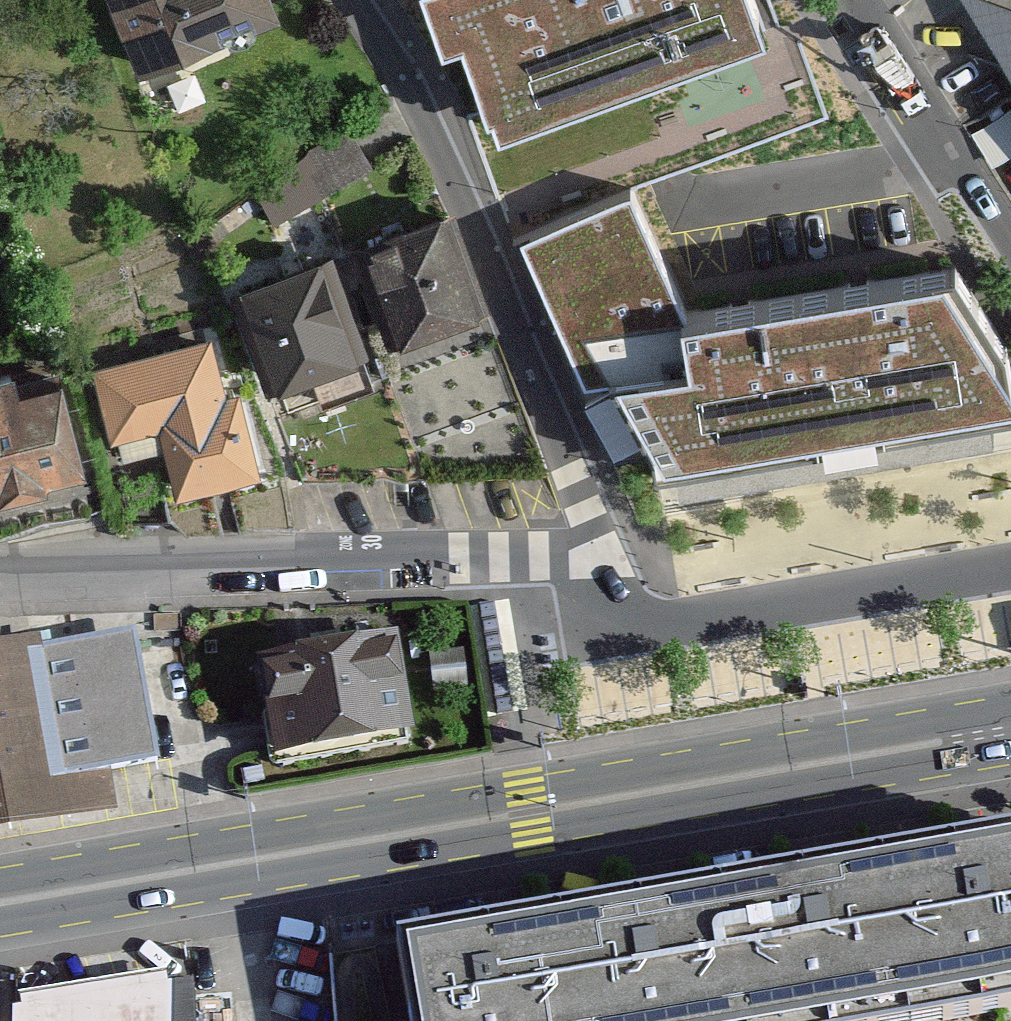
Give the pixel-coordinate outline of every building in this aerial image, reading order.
[(150,76),(300,19),(292,0),(121,0),(150,76)] [(444,50),(461,45),(484,110),(497,106),(502,119),(760,29),(749,0),(427,0),(444,50)] [(968,5),(1010,76),(1010,21),(968,5)] [(525,241),(586,380),(614,376),(658,454),(1010,394),(1010,383),(943,273),(685,315),(631,193),(525,241)] [(456,215),(363,246),(398,346),(490,315),(456,215)] [(344,263),(245,295),(278,396),(376,364),(344,263)] [(210,343),(101,371),(121,447),(169,434),(187,506),(290,479),(270,400),(228,411),(210,343)] [(105,481),(78,371),(0,390),(0,507),(105,481)] [(0,659),(0,838),(138,820),(115,644),(0,659)] [(271,667),(289,774),(430,751),(413,644),(271,667)] [(396,943),(410,1020),(963,1020),(1010,1012),(1010,841),(396,943)] [(24,1020),(192,1020),(190,981),(25,1009),(24,1020)]
